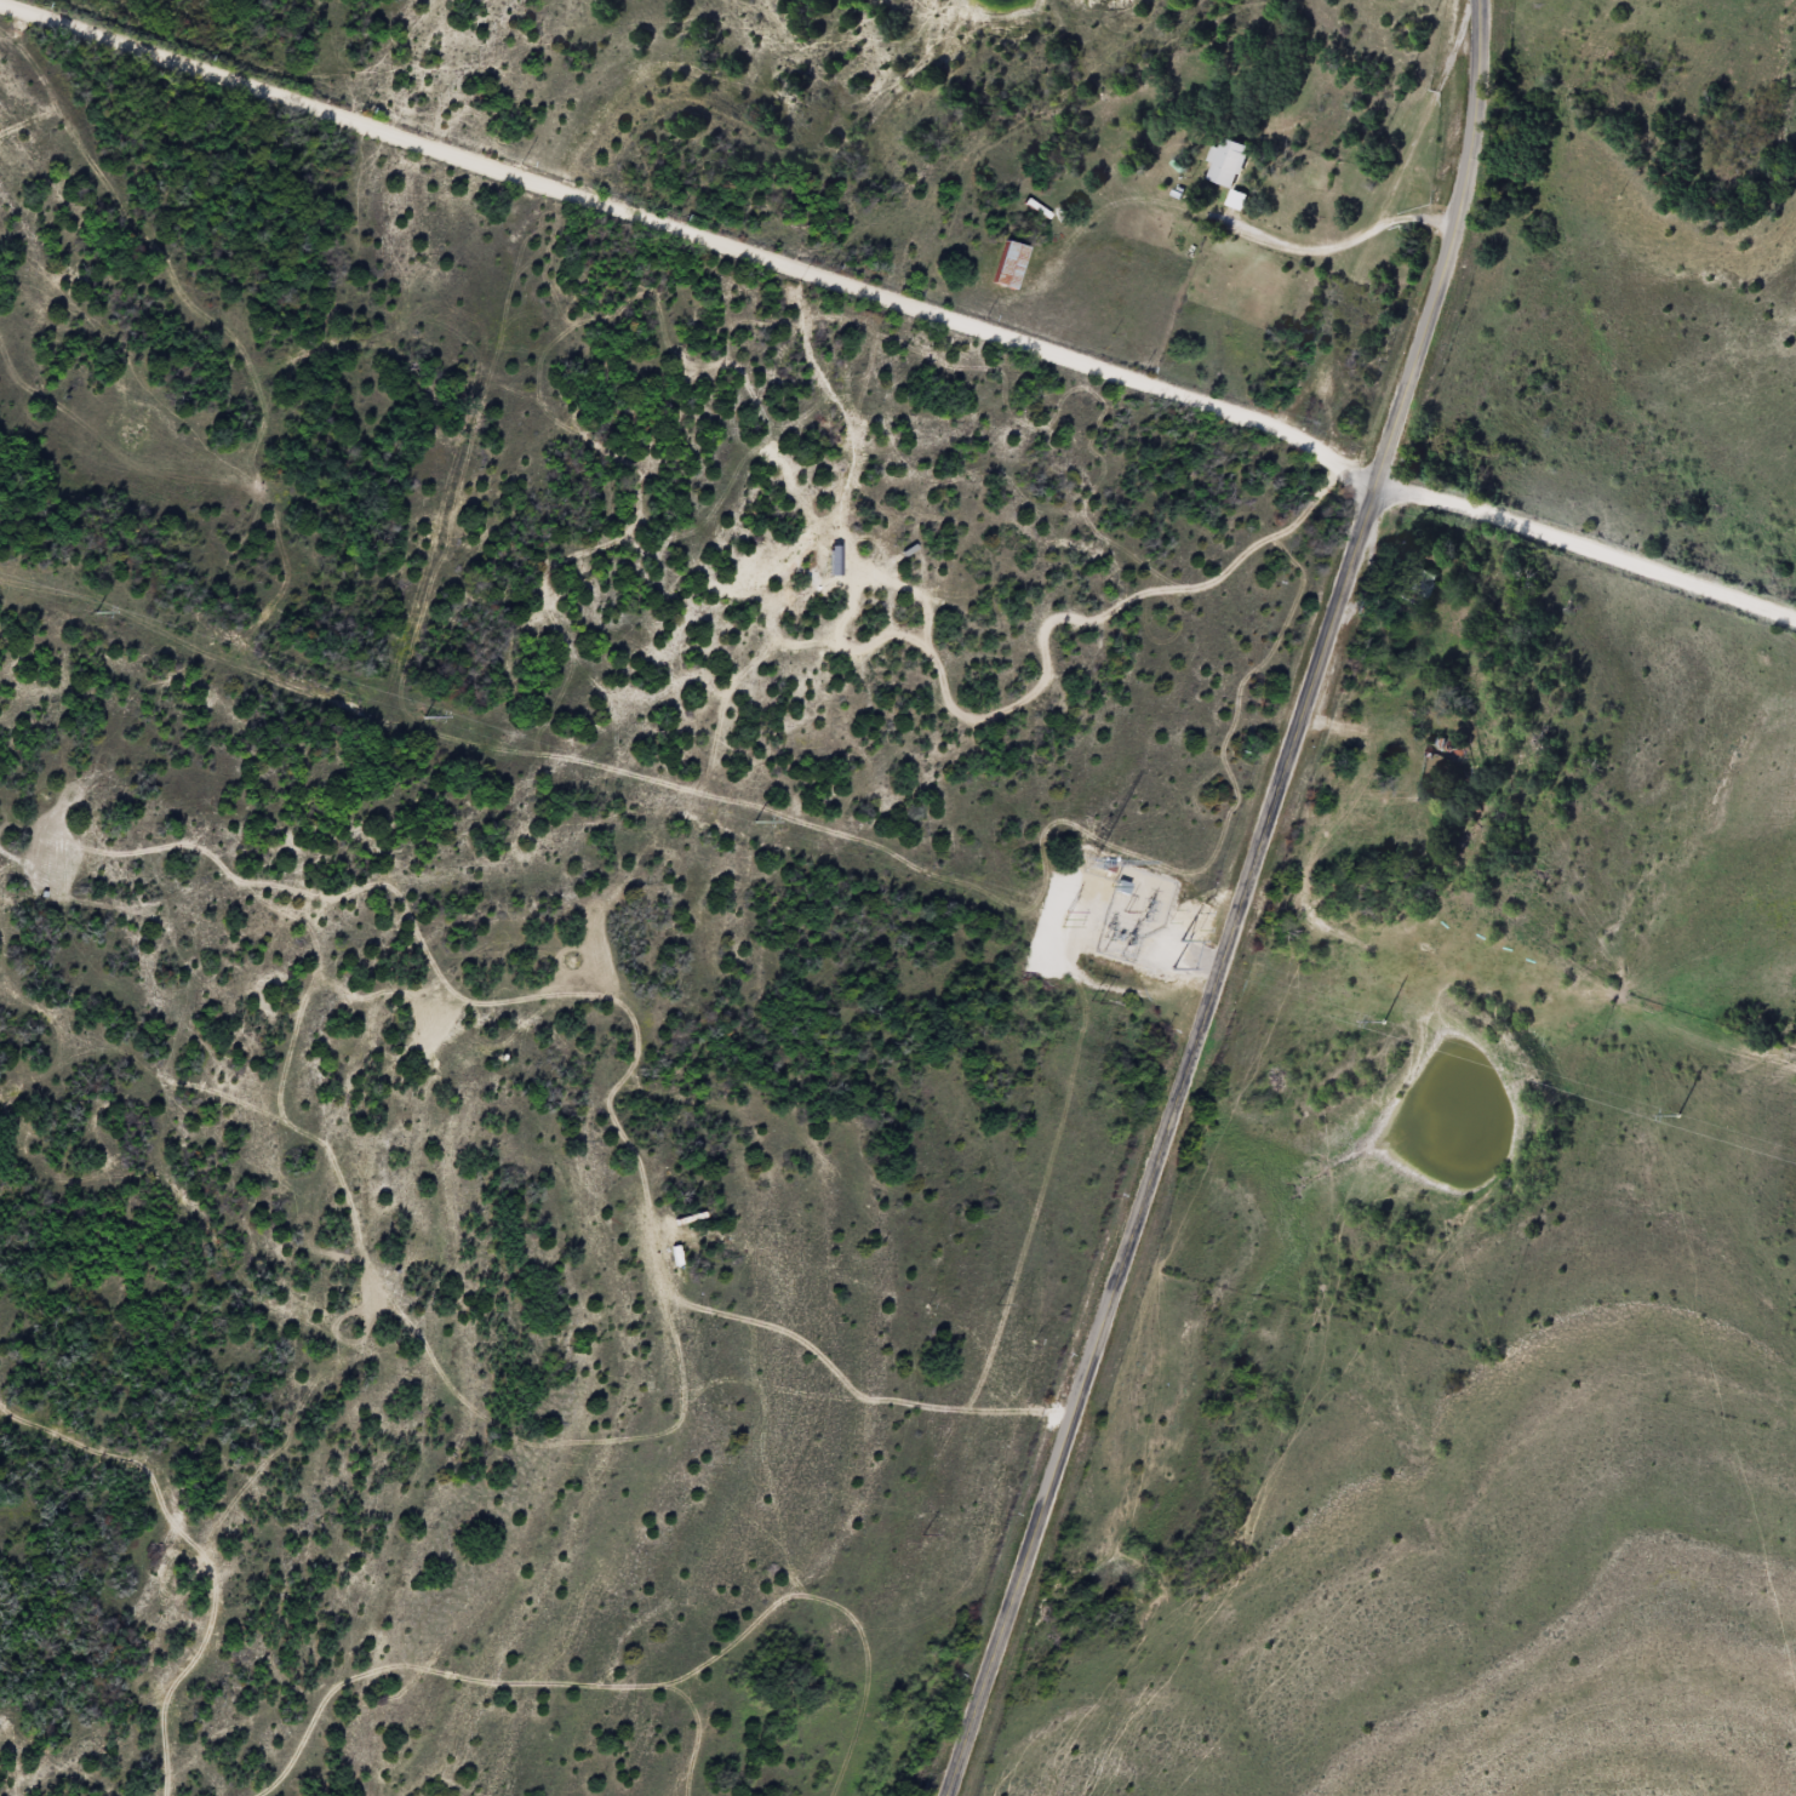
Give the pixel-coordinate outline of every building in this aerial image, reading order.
[(1234,190),(1251,147),(1224,136),(1219,148),(1214,146),(1208,161),(1214,164),(1208,179),(1233,190),(1227,204),(1240,210),(1247,196),(1234,190)] [(1016,290),(1026,247),(1004,241),(993,285),(1016,290)] [(1453,739),(1430,739),(1430,755),(1453,755),(1453,739)] [(1126,894),(1129,885),(1119,883),(1117,892),(1126,894)]
